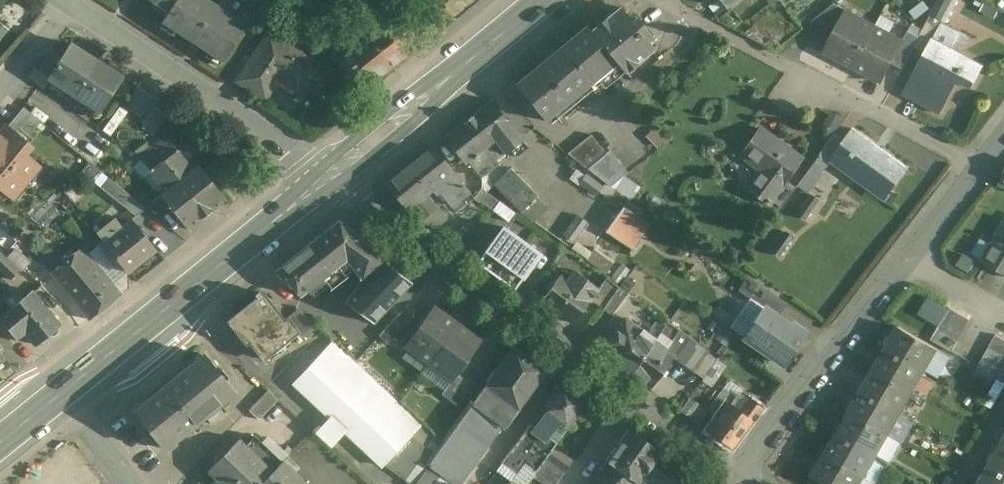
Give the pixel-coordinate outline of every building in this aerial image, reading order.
[(169,11),(176,0),(151,0),(169,11)] [(169,11),(162,21),(223,61),(247,24),(210,0),(176,0),(169,11)] [(932,14),(931,14),(927,22),(940,29),(943,22),(944,21),(946,22),(958,0),(939,0),(932,14)] [(834,4),(812,21),(826,29),(837,20),(841,22),(842,22),(848,11),(834,4)] [(638,18),(636,18),(632,21),(621,7),(592,31),(587,25),(561,47),(591,84),(617,62),(625,72),(654,48),(643,34),(645,31),(646,28),(638,18)] [(876,25),(848,11),(842,22),(841,22),(825,53),(853,68),(876,25)] [(1,38),(11,28),(0,17),(0,37),(1,38)] [(940,29),(934,39),(933,38),(926,53),(903,94),(940,114),(958,81),(972,88),(984,65),(949,46),(954,44),(961,31),(943,22),(940,29)] [(927,22),(914,47),(926,53),(933,38),(934,39),(940,29),(927,22)] [(904,40),(876,25),(853,68),(881,83),(904,40)] [(382,26),(341,59),(364,89),(406,56),(382,26)] [(270,33),(239,80),(266,97),(280,76),(300,89),(317,64),(270,33)] [(71,44),(49,78),(75,95),(97,61),(71,44)] [(591,84),(561,47),(533,70),(533,69),(516,84),(546,120),(591,84)] [(122,77),(97,61),(75,95),(101,111),(122,77)] [(149,94),(138,87),(126,105),(138,112),(149,94)] [(160,101),(149,94),(138,112),(148,119),(156,107),(160,101)] [(512,125),(491,99),(467,118),(489,144),(495,139),(512,125)] [(41,121),(24,107),(9,125),(25,139),(41,121)] [(148,119),(142,129),(153,136),(167,114),(156,107),(148,119)] [(489,144),(467,118),(444,136),(465,163),(468,160),(486,146),(489,144)] [(0,133),(0,188),(12,198),(40,164),(25,152),(31,144),(25,139),(9,125),(7,125),(0,133)] [(512,125),(495,139),(505,153),(510,149),(514,154),(524,146),(520,140),(523,139),(512,125)] [(836,133),(824,125),(823,141),(827,144),(836,133)] [(910,166),(856,127),(846,141),(831,161),(885,200),(910,166)] [(802,159),(760,128),(741,154),(761,169),(747,188),(768,204),(771,201),(786,180),(802,159)] [(827,144),(818,157),(829,164),(831,161),(846,141),(836,133),(827,144)] [(606,152),(591,134),(568,153),(587,169),(588,168),(607,153),(606,152)] [(197,162),(191,167),(178,151),(164,138),(153,147),(157,151),(208,215),(227,200),(197,162)] [(433,146),(389,181),(388,186),(406,210),(410,207),(421,221),(439,207),(428,193),(433,189),(437,193),(440,190),(448,200),(465,187),(433,146)] [(486,146),(468,160),(481,176),(499,163),(486,146)] [(208,215),(157,151),(153,147),(138,158),(152,171),(165,188),(159,192),(189,230),(208,215)] [(628,172),(610,149),(606,152),(607,153),(588,168),(597,177),(610,186),(628,172)] [(829,164),(818,157),(804,177),(814,185),(829,164)] [(499,163),(481,176),(482,188),(487,192),(495,183),(506,171),(499,163)] [(537,194),(510,167),(506,171),(495,183),(522,210),(537,194)] [(814,185),(804,177),(796,187),(797,187),(796,187),(807,195),(814,185)] [(786,180),(771,201),(781,207),(796,187),(786,180)] [(146,208),(118,185),(110,195),(136,216),(146,208)] [(487,192),(482,188),(475,197),(492,210),(499,201),(487,192)] [(820,203),(809,195),(795,214),(806,221),(820,203)] [(61,214),(44,196),(27,213),(44,230),(61,214)] [(650,224),(623,206),(606,231),(632,249),(650,224)] [(439,207),(421,221),(423,224),(427,222),(432,229),(446,217),(439,207)] [(155,250),(130,220),(124,225),(125,227),(105,242),(128,271),(155,250)] [(412,273),(340,220),(307,246),(307,247),(277,271),(288,284),(291,282),(302,296),(330,273),(336,280),(353,267),(363,280),(359,282),(375,302),(412,273)] [(983,261),(1003,273),(1003,224),(983,261)] [(539,251),(502,226),(478,261),(516,286),(539,251)] [(794,237),(784,230),(770,251),(779,258),(794,237)] [(77,252),(74,249),(61,261),(41,237),(30,246),(90,318),(121,293),(83,247),(77,252)] [(615,261),(595,248),(588,258),(607,272),(615,261)] [(0,254),(0,268),(12,279),(19,271),(0,254)] [(412,273),(375,302),(391,322),(403,310),(428,284),(412,273)] [(591,299),(560,276),(542,300),(574,323),(591,299)] [(591,299),(603,309),(616,292),(619,287),(607,278),(591,299)] [(787,303),(759,284),(749,299),(764,309),(764,308),(778,318),(787,303)] [(32,291),(22,299),(14,289),(2,299),(10,309),(1,317),(17,337),(24,331),(35,345),(38,342),(45,343),(57,333),(59,325),(60,324),(32,291)] [(282,321),(258,291),(255,294),(257,297),(235,315),(233,313),(232,314),(269,360),(270,359),(268,356),(295,334),(284,320),(282,321)] [(616,292),(603,309),(612,315),(625,298),(616,292)] [(778,318),(764,308),(764,309),(749,299),(740,313),(754,323),(745,337),(784,364),(804,333),(792,324),(790,326),(778,318)] [(318,327),(297,306),(295,307),(297,309),(284,320),(295,334),(301,341),(302,340),(302,339),(316,327),(317,328),(318,327)] [(433,307),(406,345),(429,362),(457,324),(433,307)] [(971,320),(950,308),(944,318),(964,330),(971,320)] [(391,322),(379,335),(388,343),(412,318),(403,310),(391,322)] [(964,330),(944,318),(938,329),(958,341),(964,330)] [(655,340),(626,319),(602,353),(630,374),(655,340)] [(699,343),(668,322),(655,340),(675,354),(674,356),(684,364),(699,343)] [(457,324),(429,362),(452,379),(480,341),(457,324)] [(938,348),(899,326),(887,348),(925,370),(938,348)] [(958,341),(938,329),(931,339),(952,351),(958,341)] [(997,335),(990,345),(1003,353),(1003,339),(997,335)] [(675,354),(655,340),(630,374),(650,388),(674,356),(675,354)] [(421,423),(357,363),(333,341),(323,352),(411,435),(421,423)] [(699,343),(684,364),(694,371),(707,352),(708,351),(706,349),(707,349),(699,343)] [(990,345),(984,356),(1003,367),(1003,353),(990,345)] [(514,346),(473,403),(502,426),(505,427),(546,370),(514,346)] [(925,370),(887,348),(875,369),(913,391),(925,370)] [(470,400),(433,451),(410,435),(411,435),(323,352),(294,382),(383,465),(385,463),(413,483),(460,483),(502,426),(473,403),(470,400)] [(707,352),(694,371),(704,378),(717,359),(707,352)] [(206,354),(136,412),(166,449),(236,392),(206,354)] [(984,356),(978,367),(999,379),(1003,370),(1003,367),(984,356)] [(472,362),(452,389),(463,398),(484,370),(472,362)] [(913,391),(875,369),(862,390),(901,412),(913,391)] [(572,387),(563,381),(502,464),(516,474),(517,474),(525,462),(537,470),(546,458),(554,448),(558,442),(550,436),(559,423),(567,429),(588,401),(571,388),(572,387)] [(268,389),(249,409),(259,419),(279,399),(268,389)] [(723,389),(707,410),(717,417),(728,402),(729,402),(733,396),(723,389)] [(901,412),(862,390),(850,411),(888,434),(901,412)] [(729,402),(728,402),(717,417),(708,430),(733,448),(763,407),(750,398),(740,411),(729,402)] [(888,434),(850,411),(838,433),(876,455),(888,434)] [(630,429),(591,483),(637,483),(643,477),(642,476),(660,451),(630,429)] [(876,455),(838,433),(825,454),(864,476),(876,455)] [(282,461),(257,437),(249,445),(274,469),(282,461)] [(210,471),(223,483),(260,483),(274,469),(249,445),(241,438),(210,471)] [(1003,444),(991,465),(1003,472),(1003,444)] [(573,461),(554,448),(546,458),(564,471),(565,471),(573,461)] [(660,451),(642,476),(643,477),(653,483),(685,483),(692,474),(660,451)] [(825,454),(813,475),(829,483),(859,483),(864,476),(825,454)] [(546,458),(533,477),(544,483),(555,483),(564,471),(546,458)] [(283,460),(282,461),(274,469),(260,483),(308,483),(283,460)] [(517,474),(516,474),(513,479),(520,483),(527,483),(537,470),(525,462),(517,474)] [(991,465),(980,483),(1003,483),(1003,472),(991,465)]
